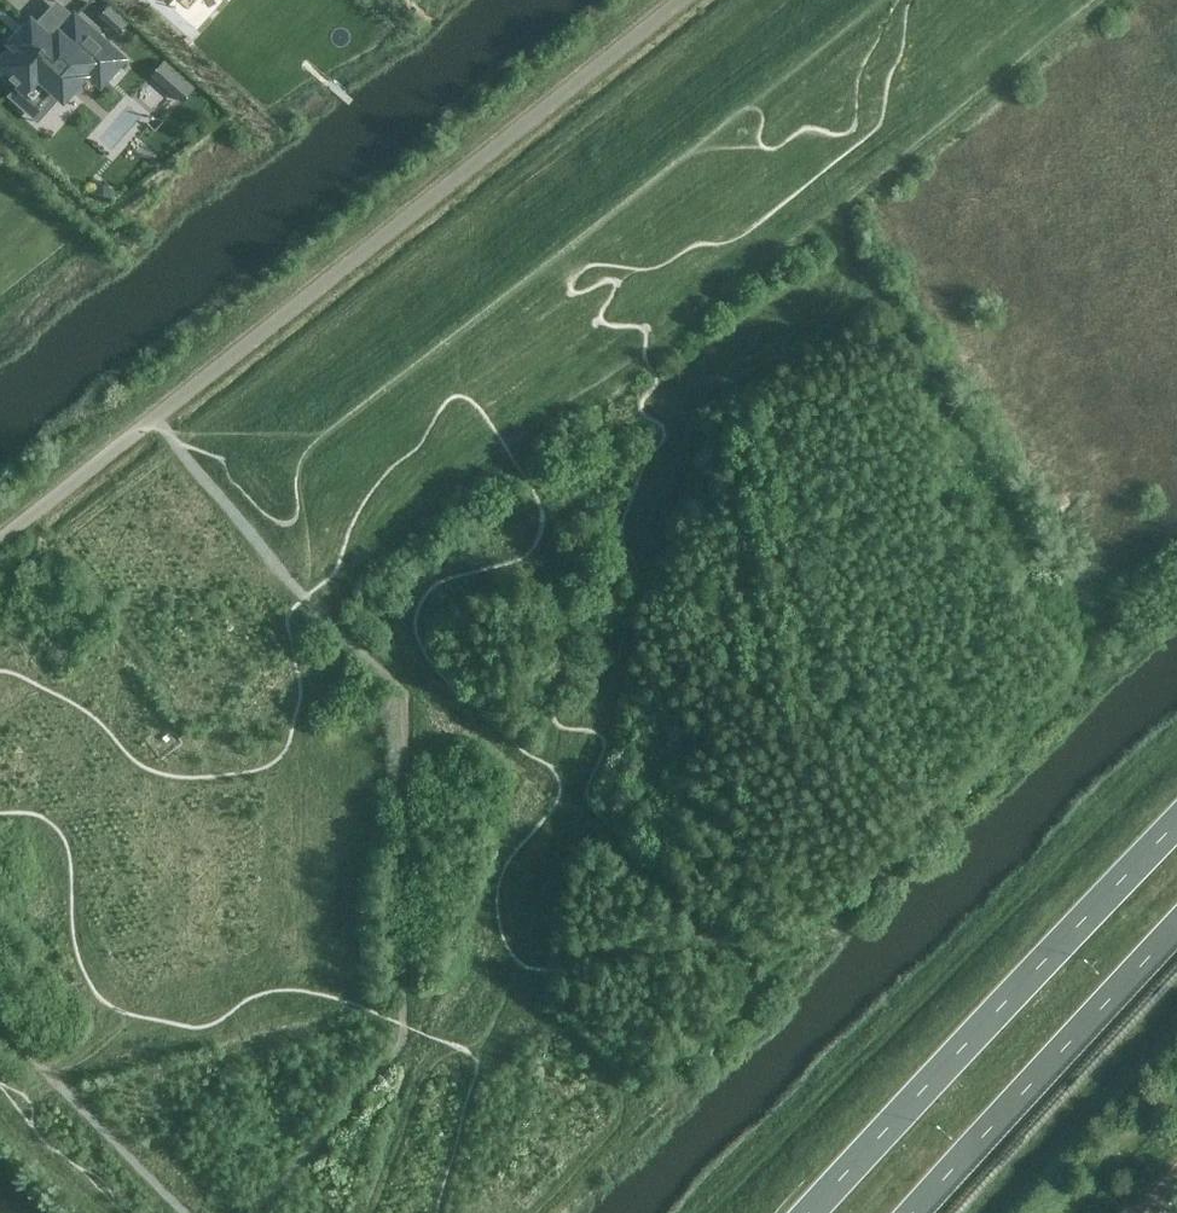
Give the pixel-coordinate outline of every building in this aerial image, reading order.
[(0,61),(0,77),(9,85),(13,81),(17,85),(33,99),(47,84),(62,97),(63,98),(84,75),(81,73),(84,69),(101,84),(123,59),(74,16),(52,40),(34,24),(31,21),(11,43),(14,45),(0,61)] [(120,16),(112,25),(119,31),(127,22),(120,16)] [(184,79),(172,92),(182,101),(193,88),(184,79)]
